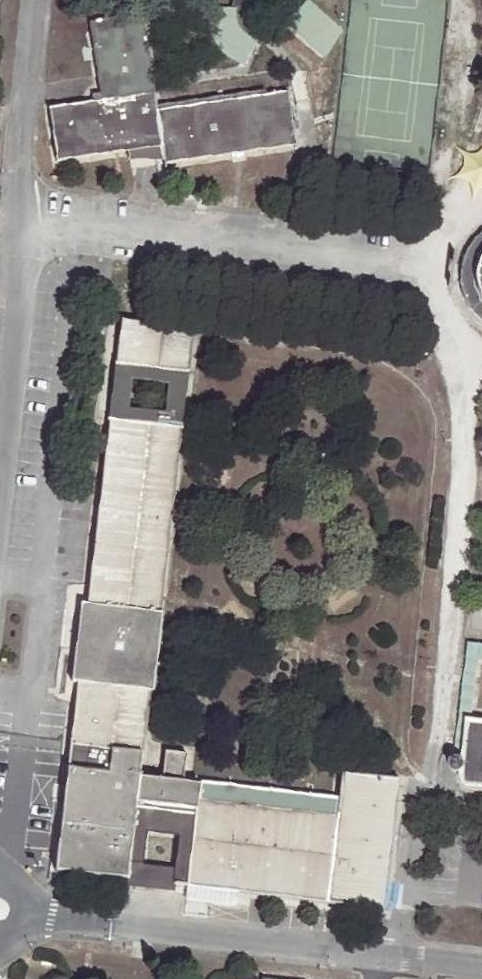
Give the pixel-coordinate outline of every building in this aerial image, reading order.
[(231,13),(234,13),(234,15),(235,17),(235,19),(235,21),(236,22),(237,25),(238,26),(239,28),(240,29),(241,31),(242,33),(244,34),(245,35),(247,37),(249,38),(250,39),(251,39),(256,30),(251,27),(248,23),(246,19),(245,12),(248,3),(250,0),(234,0),(231,13)] [(288,1),(297,9),(305,0),(286,0),(288,1)] [(305,0),(297,9),(287,20),(323,50),(338,29),(305,0)] [(159,141),(160,155),(161,161),(295,143),(287,90),(156,108),(142,11),(87,19),(98,97),(46,104),(54,156),(126,146),(159,141)] [(231,13),(208,12),(209,17),(209,24),(211,32),(221,48),(229,56),(239,63),(242,64),(251,39),(250,39),(249,38),(247,37),(245,35),(244,34),(242,33),(241,31),(240,29),(239,28),(238,26),(237,25),(236,22),(235,21),(235,19),(235,17),(234,15),(234,13),(231,13)] [(127,153),(160,155),(159,141),(126,146),(127,153)] [(479,294),(475,283),(475,271),(477,259),(481,250),(481,229),(470,240),(463,254),(460,262),(459,278),(460,286),(466,301),(475,314),(481,319),(481,320),(481,298),(479,294)] [(119,320),(114,362),(185,370),(189,328),(119,320)] [(185,370),(114,362),(111,362),(105,417),(108,417),(179,425),(181,425),(187,370),(185,370)] [(150,609),(158,610),(179,425),(108,417),(86,602),(100,604),(150,609)] [(100,604),(86,602),(78,601),(68,680),(77,682),(91,683),(100,604)] [(141,689),(150,609),(100,604),(91,683),(141,689)] [(162,612),(158,610),(150,609),(141,689),(148,689),(154,690),(162,612)] [(463,760),(467,720),(475,658),(481,659),(481,646),(463,644),(450,760),(452,757),(455,756),(458,756),(461,758),(463,760)] [(138,774),(148,689),(141,689),(91,683),(77,682),(55,867),(126,877),(134,811),(138,774)] [(463,760),(464,763),(464,766),(462,769),(460,770),(460,776),(462,781),(465,785),(481,787),(481,722),(467,720),(463,760)] [(163,777),(138,774),(134,811),(144,812),(142,827),(179,831),(180,816),(194,817),(186,884),(325,900),(327,886),(349,889),(347,903),(381,908),(397,778),(341,772),(337,799),(334,818),(197,800),(200,781),(182,780),(185,751),(165,748),(163,777)] [(464,763),(463,760),(461,758),(458,756),(455,756),(452,757),(450,760),(449,764),(450,767),(452,769),(455,771),(457,771),(460,770),(462,769),(464,766),(464,763)] [(337,799),(200,781),(197,800),(334,818),(337,799)] [(134,811),(126,877),(186,884),(194,817),(180,816),(179,831),(174,866),(139,862),(142,827),(144,812),(134,811)] [(327,886),(325,900),(347,903),(349,889),(327,886)]
